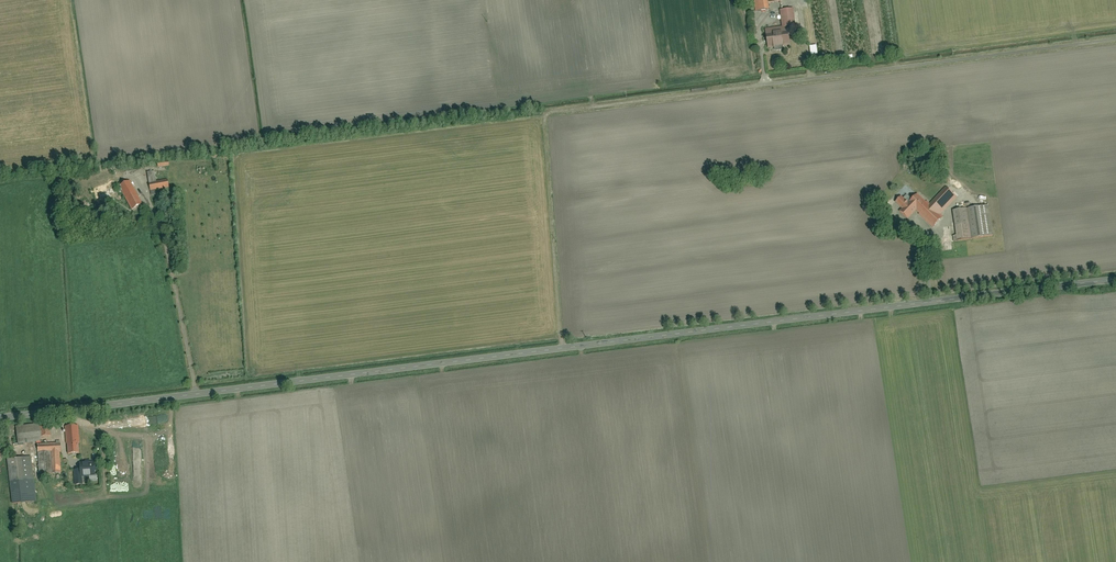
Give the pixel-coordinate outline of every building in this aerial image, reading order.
[(755,13),(770,11),(769,0),(753,0),(755,13)] [(779,11),(780,29),(792,28),(792,10),(779,11)] [(765,31),(766,48),(789,47),(788,30),(765,31)] [(145,175),(149,193),(168,189),(164,171),(145,175)] [(109,172),(86,184),(98,208),(120,197),(127,211),(140,205),(128,180),(116,186),(109,172)] [(899,198),(894,204),(902,212),(900,214),(907,220),(915,212),(932,229),(940,220),(937,217),(953,200),(943,189),(927,206),(916,195),(908,203),(909,205),(907,206),(899,198)] [(952,212),(954,241),(990,238),(988,210),(952,212)] [(44,437),(43,425),(13,427),(15,444),(37,442),(37,437),(44,437)] [(65,455),(80,455),(80,427),(65,427),(65,455)] [(58,444),(34,446),(36,474),(60,473),(58,444)] [(28,458),(4,460),(6,479),(30,477),(28,458)] [(82,485),(81,477),(95,476),(94,470),(97,470),(96,464),(94,464),(90,464),(90,463),(89,462),(86,463),(86,464),(80,465),(81,471),(75,471),(76,486),(82,485)]
